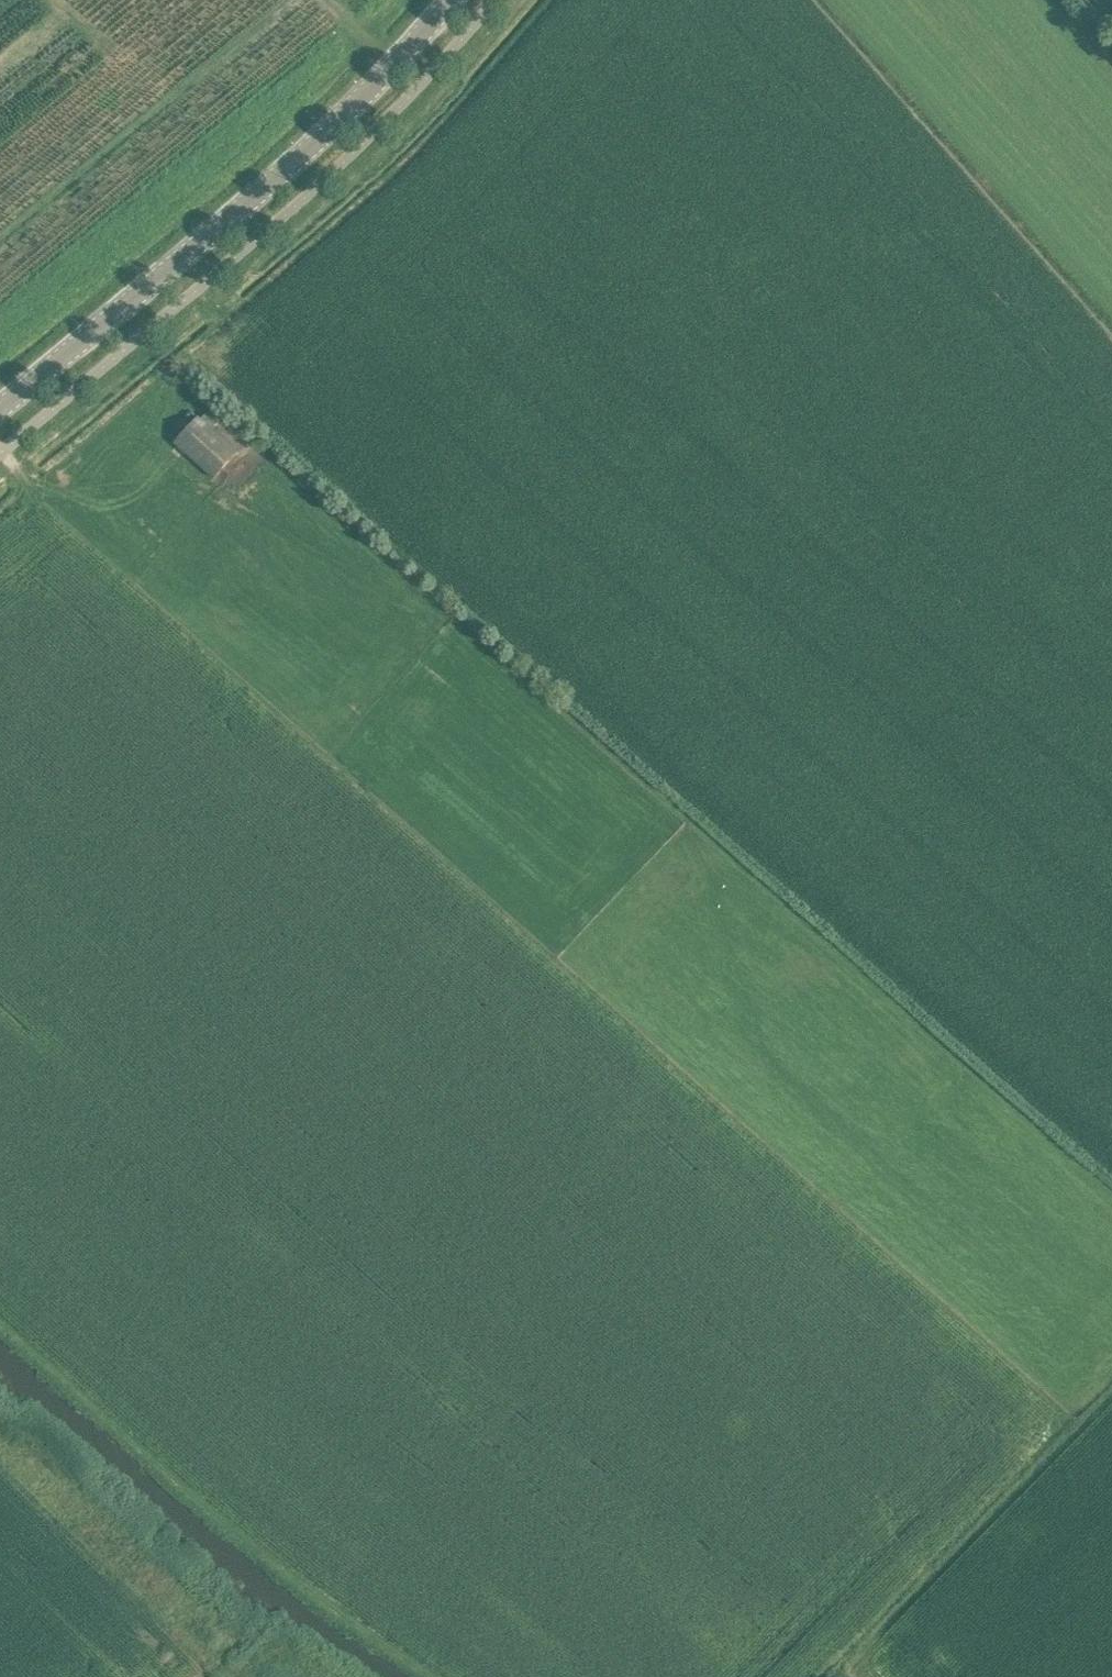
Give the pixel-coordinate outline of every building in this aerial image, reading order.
[(211,408),(202,419),(198,416),(175,443),(215,478),(239,451),(213,428),(222,418),(211,408)]
